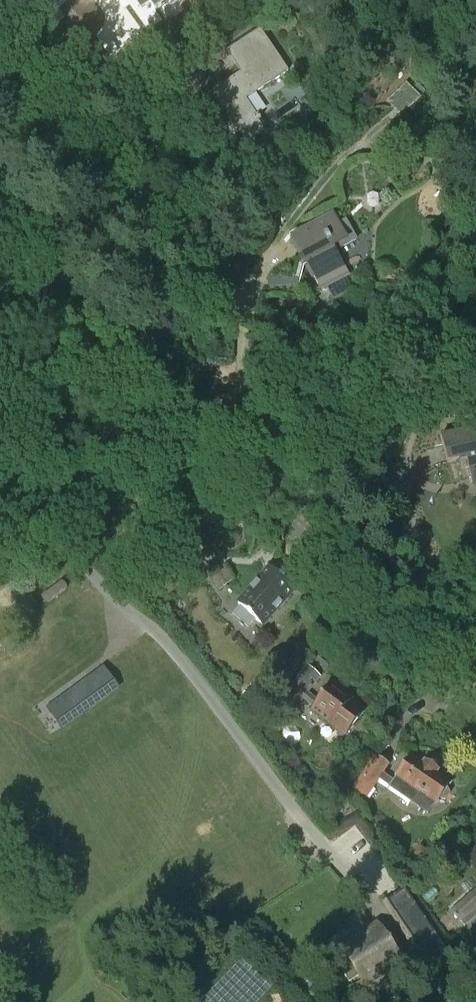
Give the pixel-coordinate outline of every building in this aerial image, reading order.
[(212,93),(247,145),(267,131),(258,117),(255,119),(244,102),(288,73),(260,31),(227,53),(241,74),(212,93)] [(350,276),(334,248),(339,246),(341,249),(357,240),(346,220),(340,223),(335,215),(294,238),(323,291),(327,289),(333,300),(352,290),(345,279),(350,276)] [(468,460),(475,487),(475,428),(442,437),(449,465),(468,460)] [(234,614),(249,627),(255,619),(263,626),(295,590),(285,581),(286,581),(280,576),(280,577),(270,568),(239,604),(241,606),(234,614)] [(213,580),(220,590),(234,580),(227,570),(213,580)] [(277,682),(287,690),(306,666),(296,658),(277,682)] [(328,668),(315,658),(286,696),(299,705),(304,698),(315,706),(312,710),(341,732),(338,737),(342,739),(345,735),(346,736),(364,712),(351,702),(353,699),(332,683),(318,702),(307,694),(328,668)] [(102,668),(48,707),(62,727),(116,688),(102,668)] [(353,791),(365,800),(390,765),(377,756),(353,791)] [(391,787),(415,803),(422,792),(437,803),(439,799),(446,800),(451,793),(447,787),(450,784),(436,775),(439,771),(425,761),(422,765),(411,757),(391,787)] [(426,851),(422,848),(416,849),(412,855),(420,860),(426,851)] [(447,949),(406,888),(385,903),(426,964),(447,949)] [(453,912),(465,927),(475,918),(475,892),(453,912)] [(342,948),(366,987),(401,965),(376,926),(342,948)] [(198,1001),(256,1001),(272,986),(242,957),(198,1001)] [(307,976),(298,983),(305,992),(314,986),(307,976)]
